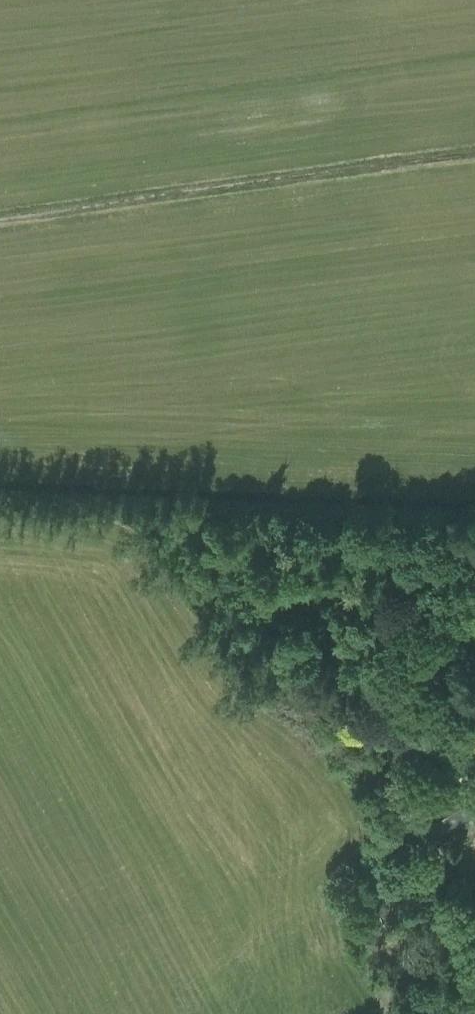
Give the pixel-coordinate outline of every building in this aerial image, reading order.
[(413,815),(431,842),(474,813),(474,774),(413,815)]
